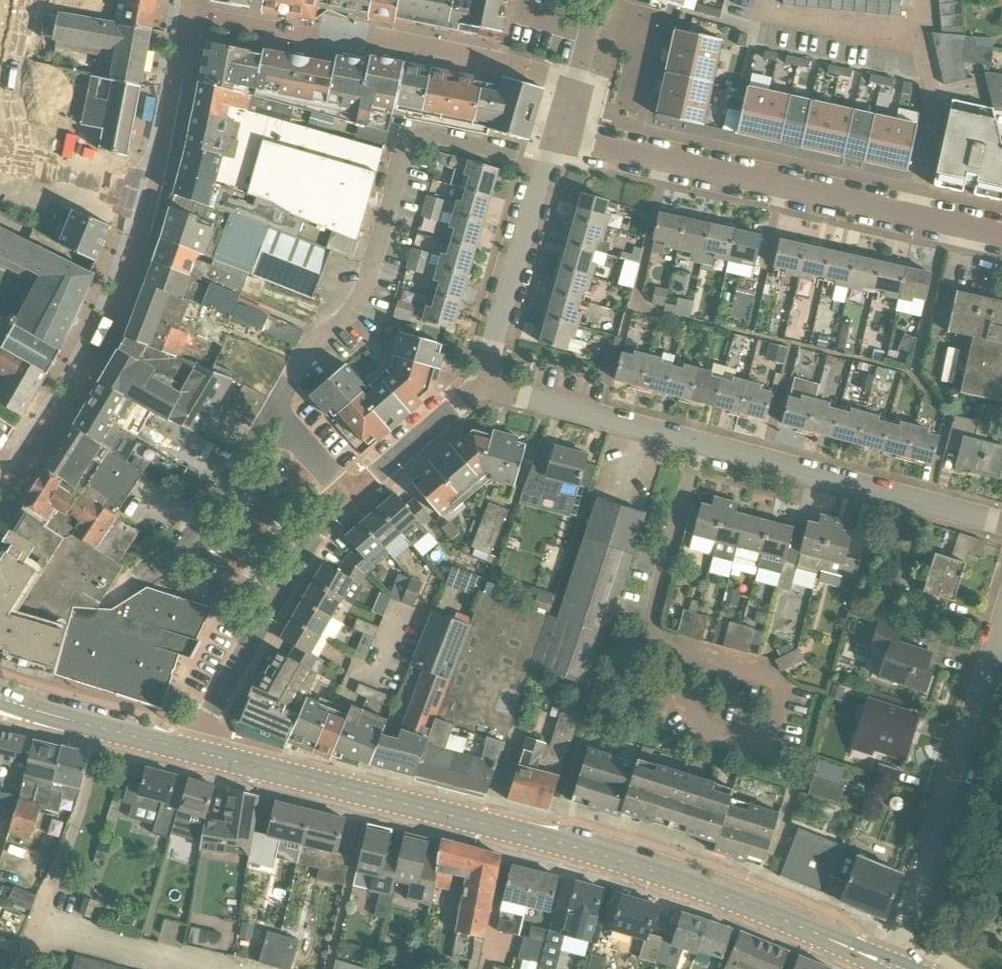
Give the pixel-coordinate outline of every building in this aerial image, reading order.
[(111,27),(119,28),(149,33),(157,0),(117,0),(111,27)] [(369,17),(373,0),(210,0),(315,21),(318,7),(369,17)] [(369,17),(396,22),(396,19),(499,39),(501,32),(502,32),(508,0),(373,0),(369,17)] [(683,8),(685,0),(654,0),(683,8)] [(820,0),(808,0),(808,7),(820,8),(820,0)] [(832,0),(820,0),(820,8),(832,9),(832,0)] [(844,0),(832,0),(832,9),(843,10),(844,0)] [(856,0),(844,0),(843,10),(855,12),(856,0)] [(868,0),(856,0),(855,12),(867,13),(868,0)] [(880,0),(868,0),(867,13),(879,14),(880,0)] [(892,0),(880,0),(879,14),(891,15),(892,0)] [(904,0),(892,0),(891,15),(903,17),(904,0)] [(699,4),(697,12),(709,16),(711,8),(699,4)] [(963,18),(962,5),(941,7),(942,19),(963,18)] [(711,8),(709,16),(720,19),(723,11),(711,8)] [(964,30),(963,18),(942,19),(943,32),(964,30)] [(680,22),(678,30),(690,33),(691,25),(680,22)] [(105,25),(97,62),(97,63),(98,64),(99,65),(142,73),(150,33),(149,33),(119,28),(111,27),(105,25)] [(678,30),(676,30),(667,73),(713,83),(723,40),(690,33),(678,30)] [(967,37),(966,30),(933,35),(936,47),(966,40),(967,37)] [(741,34),(738,46),(746,48),(749,36),(741,34)] [(964,62),(983,64),(992,65),(994,49),(978,47),(975,37),(967,37),(966,40),(965,53),(964,62)] [(965,53),(966,40),(936,47),(939,59),(965,53)] [(200,80),(296,107),(327,116),(389,133),(396,110),(405,63),(371,56),(370,62),(337,56),(335,65),(264,50),(263,53),(207,42),(207,43),(208,43),(200,80)] [(778,54),(766,51),(764,59),(776,61),(778,54)] [(964,62),(965,53),(939,59),(942,72),(965,66),(964,62)] [(799,58),(788,56),(786,64),(798,66),(799,58)] [(809,69),(811,61),(799,58),(798,66),(809,69)] [(405,63),(396,110),(455,122),(454,128),(481,133),(483,127),(529,141),(544,89),(504,77),(501,86),(474,80),(475,77),(405,63)] [(841,68),(830,65),(828,73),(840,76),(841,68)] [(967,79),(965,66),(942,72),(945,84),(967,79)] [(851,78),(853,70),(841,68),(840,76),(851,78)] [(713,83),(667,73),(657,116),(704,126),(713,83)] [(985,73),(985,74),(989,89),(994,107),(1001,108),(1001,75),(985,73)] [(749,86),(768,88),(770,76),(750,74),(749,86)] [(884,77),(872,74),(870,82),(882,85),(884,77)] [(894,88),(895,80),(884,77),(882,85),(894,88)] [(87,78),(77,128),(100,132),(99,139),(127,145),(139,89),(87,78)] [(200,80),(194,113),(187,149),(175,195),(277,230),(332,251),(332,252),(332,251),(352,259),(358,242),(378,173),(372,171),(374,164),(380,166),(385,150),(292,123),(296,107),(200,80)] [(913,83),(905,82),(902,94),(910,95),(913,83)] [(769,92),(747,87),(745,100),(742,112),(737,134),(759,138),(769,92)] [(791,97),(769,92),(759,138),(780,143),(791,97)] [(812,101),(791,97),(780,143),(801,148),(812,101)] [(737,98),(734,110),(742,112),(745,100),(737,98)] [(942,188),(963,193),(965,187),(975,189),(974,195),(1001,201),(1001,143),(994,109),(953,100),(934,186),(942,188)] [(833,106),(812,101),(801,148),(822,153),(833,106)] [(833,106),(822,153),(843,157),(854,111),(833,106)] [(854,111),(843,157),(865,162),(875,115),(854,111)] [(875,115),(865,162),(886,167),(896,120),(875,115)] [(918,125),(896,120),(886,167),(908,172),(918,125)] [(66,164),(68,153),(56,150),(54,161),(66,164)] [(85,173),(119,184),(126,162),(91,152),(85,173)] [(472,174),(468,189),(491,196),(499,169),(453,156),(450,167),(472,174)] [(64,175),(66,164),(54,161),(52,172),(64,175)] [(79,194),(113,204),(119,184),(85,173),(79,194)] [(55,202),(60,192),(48,187),(47,191),(44,198),(47,199),(55,202)] [(491,196),(468,189),(464,203),(458,201),(458,204),(429,196),(426,206),(443,211),(452,214),(483,223),(491,196)] [(73,210),(107,224),(113,204),(79,194),(73,210)] [(574,209),(571,218),(606,228),(610,214),(605,212),(609,201),(583,194),(578,210),(574,209)] [(277,230),(175,195),(162,238),(199,252),(249,273),(313,299),(332,252),(332,251),(277,230)] [(426,206),(423,216),(440,221),(443,211),(426,206)] [(70,220),(60,243),(59,246),(96,261),(111,225),(107,224),(73,210),(70,220)] [(665,247),(679,250),(687,214),(677,212),(676,217),(660,213),(654,239),(666,242),(665,247)] [(476,249),(483,223),(452,214),(449,224),(452,225),(451,227),(456,229),(452,243),(476,249)] [(687,214),(679,250),(693,253),(691,262),(702,264),(711,225),(695,221),(696,217),(687,214)] [(602,242),(606,228),(571,218),(569,227),(573,228),(569,244),(595,251),(597,240),(602,242)] [(711,225),(702,264),(713,267),(715,258),(729,261),(737,226),(727,224),(726,228),(711,225)] [(737,226),(729,261),(743,264),(744,259),(756,262),(761,236),(745,232),(746,228),(737,226)] [(38,282),(19,318),(14,325),(60,351),(74,326),(75,326),(95,274),(0,227),(0,263),(38,282)] [(241,295),(249,273),(199,252),(162,238),(154,261),(191,274),(241,295)] [(785,273),(799,277),(807,241),(798,239),(797,244),(781,240),(774,266),(786,269),(785,273)] [(807,241),(799,277),(814,280),(815,275),(826,277),(831,252),(815,248),(817,243),(807,241)] [(468,275),(476,249),(452,243),(449,256),(443,254),(442,257),(440,256),(437,266),(439,267),(468,275)] [(592,261),(595,251),(569,244),(564,259),(560,258),(557,267),(592,277),(596,263),(592,261)] [(620,258),(638,263),(642,249),(634,247),(632,255),(622,252),(620,258)] [(431,253),(414,249),(411,259),(428,264),(431,253)] [(831,252),(826,277),(836,280),(835,284),(849,288),(857,252),(848,250),(847,255),(831,252)] [(857,252),(849,288),(863,291),(864,286),(875,288),(881,263),(865,259),(866,255),(857,252)] [(428,264),(411,259),(408,269),(437,278),(436,280),(441,282),(437,296),(461,302),(468,275),(439,267),(437,266),(428,264)] [(191,274),(154,261),(146,283),(191,301),(204,306),(231,318),(237,304),(241,295),(213,283),(191,274)] [(881,263),(875,288),(886,291),(885,296),(899,299),(907,264),(898,262),(897,266),(881,263)] [(907,264),(899,299),(913,302),(915,297),(927,300),(932,273),(915,270),(916,266),(907,264)] [(588,291),(592,277),(557,267),(555,276),(559,277),(555,293),(581,300),(584,290),(588,291)] [(180,356),(184,344),(188,346),(190,341),(186,340),(188,334),(179,331),(191,301),(146,283),(125,338),(180,356)] [(652,304),(665,307),(669,290),(656,287),(652,303),(652,304)] [(747,319),(753,292),(736,289),(731,316),(747,319)] [(979,296),(957,291),(948,332),(973,337),(961,393),(1001,402),(1001,301),(979,296)] [(577,312),(581,300),(555,293),(550,308),(546,307),(543,316),(578,326),(582,313),(577,312)] [(453,329),(461,302),(437,296),(434,309),(428,307),(424,321),(453,329)] [(665,312),(690,318),(694,302),(679,298),(677,307),(667,304),(665,312)] [(416,307),(398,302),(395,312),(413,317),(416,307)] [(247,306),(237,304),(231,318),(263,331),(269,315),(247,306)] [(19,318),(18,316),(16,315),(15,314),(13,313),(12,313),(10,314),(9,315),(8,315),(7,316),(6,317),(6,319),(6,320),(8,321),(0,335),(0,345),(48,373),(61,351),(60,351),(14,325),(19,318)] [(263,331),(296,346),(301,337),(304,331),(304,330),(269,315),(263,331)] [(574,340),(578,326),(543,316),(541,325),(545,326),(541,342),(578,353),(581,342),(574,340)] [(846,352),(852,325),(843,323),(837,350),(846,352)] [(338,404),(342,409),(339,412),(344,418),(337,425),(352,442),(360,436),(363,440),(371,434),(378,442),(392,430),(386,423),(392,418),(398,425),(423,403),(420,399),(429,391),(433,378),(438,379),(445,355),(434,351),(437,343),(401,332),(394,357),(393,356),(363,383),(346,364),(310,396),(326,414),(338,404)] [(905,333),(897,352),(907,357),(916,338),(905,333)] [(819,335),(817,346),(827,347),(829,337),(819,335)] [(611,337),(608,347),(616,350),(618,345),(619,340),(611,337)] [(233,378),(180,356),(125,338),(100,382),(200,434),(233,378)] [(770,344),(766,361),(784,365),(788,348),(770,344)] [(23,416),(48,373),(0,345),(0,402),(23,416)] [(884,352),(875,350),(873,358),(883,360),(884,352)] [(631,389),(640,391),(649,356),(635,352),(634,357),(623,354),(616,379),(632,384),(631,389)] [(649,356),(640,391),(649,393),(650,389),(666,393),(673,367),(663,364),(665,360),(649,356)] [(869,364),(868,364),(859,362),(858,369),(867,372),(869,364)] [(673,367),(666,393),(682,397),(681,402),(690,404),(699,369),(685,365),(684,370),(673,367)] [(878,367),(876,375),(884,378),(887,369),(878,367)] [(699,369),(690,404),(698,406),(700,402),(716,406),(722,380),(710,377),(712,372),(699,369)] [(874,376),(863,373),(859,388),(870,391),(874,376)] [(730,415),(739,417),(748,382),(734,378),(733,383),(722,380),(716,406),(731,410),(730,415)] [(807,435),(816,400),(820,385),(795,379),(783,424),(799,428),(798,433),(807,435)] [(137,437),(146,423),(160,432),(160,433),(189,451),(200,434),(100,382),(87,404),(126,430),(131,433),(131,434),(137,437)] [(748,382),(739,417),(748,419),(749,415),(766,419),(772,393),(762,390),(763,386),(748,382)] [(244,383),(230,408),(254,422),(269,397),(244,383)] [(816,400),(807,435),(816,437),(817,433),(833,437),(840,411),(830,408),(831,404),(816,400)] [(112,453),(126,430),(87,404),(73,427),(76,429),(112,453)] [(840,411),(833,437),(849,441),(848,446),(857,448),(866,413),(851,409),(850,414),(840,411)] [(879,416),(866,413),(857,448),(865,450),(867,446),(882,450),(889,424),(878,421),(879,416)] [(946,449),(959,453),(956,467),(972,471),(972,473),(985,477),(987,471),(999,474),(1001,464),(1001,446),(976,439),(980,421),(955,415),(946,449)] [(1,451),(0,451),(15,428),(0,418),(0,453),(1,451)] [(889,424),(882,450),(898,454),(897,459),(906,461),(915,426),(901,422),(900,427),(889,424)] [(915,426),(906,461),(915,463),(916,459),(932,463),(939,437),(930,435),(931,430),(915,426)] [(116,515),(143,474),(112,453),(76,429),(59,454),(57,453),(47,468),(107,509),(116,515)] [(462,433),(437,455),(442,462),(436,467),(430,461),(417,472),(419,475),(411,482),(441,515),(452,506),(455,509),(489,479),(515,487),(526,451),(516,448),(519,438),(494,430),(492,435),(482,432),(479,442),(471,432),(465,437),(462,433)] [(556,447),(549,470),(534,466),(523,493),(557,501),(563,481),(580,485),(588,455),(556,447)] [(86,542),(107,509),(47,468),(24,504),(25,505),(23,509),(22,508),(8,530),(10,532),(1,546),(0,546),(0,652),(4,653),(2,660),(18,664),(18,666),(38,672),(39,670),(55,675),(55,674),(56,674),(62,656),(69,625),(19,609),(40,573),(45,576),(62,549),(115,581),(124,567),(86,542)] [(379,508),(401,533),(412,545),(428,531),(423,525),(432,518),(416,499),(407,506),(396,493),(379,508)] [(690,549),(712,555),(727,500),(715,497),(712,507),(702,504),(701,508),(693,505),(685,533),(694,535),(690,549)] [(598,498),(557,623),(547,619),(531,667),(590,686),(646,514),(598,498)] [(727,500),(712,555),(712,557),(734,562),(735,558),(746,516),(736,513),(739,504),(727,500)] [(496,557),(490,555),(509,510),(489,502),(471,547),(475,549),(473,555),(493,563),(496,557)] [(385,548),(401,533),(379,508),(363,522),(385,548)] [(794,529),(786,560),(782,573),(778,589),(790,592),(796,569),(818,575),(819,571),(822,559),(833,518),(821,515),(819,524),(809,522),(806,532),(794,529)] [(746,516),(735,558),(759,564),(770,522),(746,516)] [(833,518),(822,559),(819,571),(857,581),(862,561),(847,557),(853,533),(843,531),(845,521),(833,518)] [(390,554),(385,548),(363,522),(346,537),(357,549),(346,558),(367,576),(373,569),(390,554)] [(770,522),(759,564),(758,567),(782,573),(786,560),(794,529),(794,528),(770,522)] [(957,548),(962,549),(958,560),(936,553),(925,587),(926,587),(925,592),(956,602),(956,600),(955,600),(962,578),(963,578),(964,573),(963,573),(966,563),(965,563),(968,552),(981,556),(986,542),(961,534),(957,548)] [(360,587),(367,576),(346,558),(339,571),(325,562),(314,581),(342,598),(353,604),(362,588),(360,587)] [(402,603),(402,601),(411,579),(400,575),(390,598),(402,603)] [(412,577),(411,579),(402,601),(402,603),(413,607),(424,582),(412,577)] [(331,617),(342,598),(314,581),(303,600),(331,617)] [(56,674),(56,675),(162,708),(178,655),(185,657),(190,639),(196,641),(212,607),(148,587),(112,610),(98,609),(73,606),(69,625),(62,656),(56,674)] [(728,589),(724,602),(736,605),(739,592),(728,589)] [(555,598),(539,592),(533,607),(549,613),(555,598)] [(423,778),(451,785),(487,795),(506,742),(531,667),(547,619),(483,593),(470,625),(416,776),(423,778)] [(344,624),(331,617),(303,600),(292,619),(320,636),(327,640),(333,644),(344,624)] [(373,612),(384,617),(388,608),(376,603),(373,612)] [(685,610),(678,635),(690,638),(697,613),(685,610)] [(371,764),(384,768),(416,776),(470,625),(434,611),(412,666),(423,671),(396,740),(382,736),(371,764)] [(697,613),(690,638),(702,641),(709,617),(697,613)] [(353,629),(364,634),(375,639),(380,627),(357,618),(353,629)] [(311,669),(327,640),(320,636),(292,619),(281,638),(296,647),(290,657),(311,669)] [(879,621),(874,638),(870,649),(887,654),(880,678),(927,693),(934,670),(928,668),(933,653),(900,643),(904,629),(879,621)] [(724,647),(736,650),(742,626),(730,623),(724,647)] [(736,650),(748,653),(755,629),(742,626),(736,650)] [(375,639),(364,634),(355,657),(366,661),(375,639)] [(798,649),(776,660),(782,672),(804,661),(798,649)] [(251,697),(251,699),(241,722),(288,741),(299,717),(307,698),(317,673),(311,669),(290,657),(281,652),(264,682),(259,679),(256,687),(255,687),(254,686),(249,696),(251,697)] [(391,708),(395,698),(360,684),(356,693),(391,708)] [(834,685),(830,698),(841,702),(846,689),(834,685)] [(299,717),(288,741),(287,741),(314,753),(333,709),(307,698),(299,717)] [(922,715),(868,698),(852,751),(871,757),(873,753),(907,764),(922,715)] [(314,753),(330,759),(331,760),(335,750),(371,764),(382,736),(389,720),(352,705),(348,715),(333,709),(314,753)] [(517,765),(508,800),(549,810),(558,776),(566,752),(567,753),(581,713),(563,707),(549,746),(544,744),(544,743),(527,737),(517,765)] [(28,769),(34,740),(0,732),(0,763),(28,769)] [(34,740),(28,769),(20,800),(26,801),(27,798),(33,799),(38,782),(51,785),(62,746),(34,740)] [(90,752),(62,746),(51,785),(38,782),(33,799),(48,803),(51,793),(64,797),(63,799),(77,803),(90,752)] [(572,801),(575,802),(621,817),(623,812),(637,763),(589,748),(572,801)] [(637,763),(623,812),(670,827),(686,774),(638,759),(637,763)] [(125,801),(133,803),(160,811),(156,826),(154,834),(171,839),(173,834),(180,810),(169,807),(170,803),(177,776),(147,768),(142,785),(130,781),(125,801)] [(882,770),(878,783),(899,790),(903,776),(882,770)] [(686,774),(670,827),(717,842),(731,798),(734,789),(686,774)] [(840,803),(845,784),(815,775),(809,794),(840,803)] [(189,779),(180,810),(173,834),(184,838),(191,813),(207,817),(216,787),(189,779)] [(7,820),(13,795),(1,792),(2,786),(0,785),(0,818),(7,820)] [(240,845),(249,858),(253,837),(252,837),(258,797),(231,790),(226,824),(206,821),(202,849),(227,853),(228,843),(240,845)] [(714,851),(763,867),(780,813),(731,798),(717,842),(714,851)] [(267,840),(253,837),(249,858),(249,862),(273,868),(276,858),(280,839),(303,844),(311,810),(277,802),(267,840)] [(26,841),(38,809),(21,803),(9,835),(26,841)] [(346,819),(311,810),(303,844),(325,850),(318,879),(345,886),(351,861),(336,857),(346,819)] [(367,828),(358,871),(374,875),(371,890),(381,892),(375,916),(387,919),(396,880),(402,851),(401,851),(389,848),(393,829),(379,826),(378,831),(367,828)] [(829,896),(836,878),(847,847),(800,828),(780,877),(829,896)] [(402,851),(396,880),(411,883),(408,898),(433,904),(437,885),(433,884),(438,860),(426,857),(430,838),(416,834),(415,839),(404,837),(401,851),(402,851)] [(473,848),(459,844),(442,840),(438,860),(433,884),(437,885),(448,888),(453,870),(468,874),(452,958),(470,961),(469,968),(480,968),(484,950),(502,856),(473,848)] [(829,896),(842,901),(885,918),(902,873),(859,856),(849,883),(836,878),(829,896)] [(504,899),(528,905),(536,872),(512,866),(504,899)] [(536,872),(528,905),(551,911),(560,878),(536,872)] [(604,889),(577,882),(564,930),(565,930),(563,933),(566,934),(577,937),(590,941),(592,932),(604,889)] [(32,910),(37,896),(19,888),(13,903),(32,910)] [(658,963),(664,940),(665,938),(649,934),(657,905),(623,895),(612,929),(646,939),(640,958),(657,963),(658,963)] [(81,914),(91,918),(96,901),(86,898),(81,914)] [(664,940),(658,963),(677,968),(684,948),(698,952),(699,949),(706,920),(683,913),(673,943),(664,940)] [(513,936),(516,924),(500,920),(497,932),(513,936)] [(706,920),(699,949),(722,956),(719,966),(725,968),(741,931),(706,920)] [(252,940),(256,925),(244,922),(240,936),(252,940)] [(529,937),(524,936),(521,948),(543,953),(549,930),(532,926),(529,937)] [(192,928),(189,943),(199,945),(202,930),(192,928)] [(725,968),(782,968),(790,951),(741,931),(725,968)] [(260,963),(275,967),(284,936),(268,932),(260,963)] [(275,967),(281,968),(292,968),(300,941),(284,936),(275,967)] [(363,958),(365,946),(349,944),(347,955),(363,958)] [(521,948),(518,958),(540,964),(543,953),(521,948)] [(800,956),(790,951),(782,968),(832,968),(800,956)] [(587,968),(604,968),(607,959),(591,954),(587,968)] [(73,968),(89,968),(92,959),(77,955),(73,968)] [(89,968),(105,968),(107,963),(92,959),(89,968)] [(349,963),(337,960),(334,968),(347,968),(349,963)]
